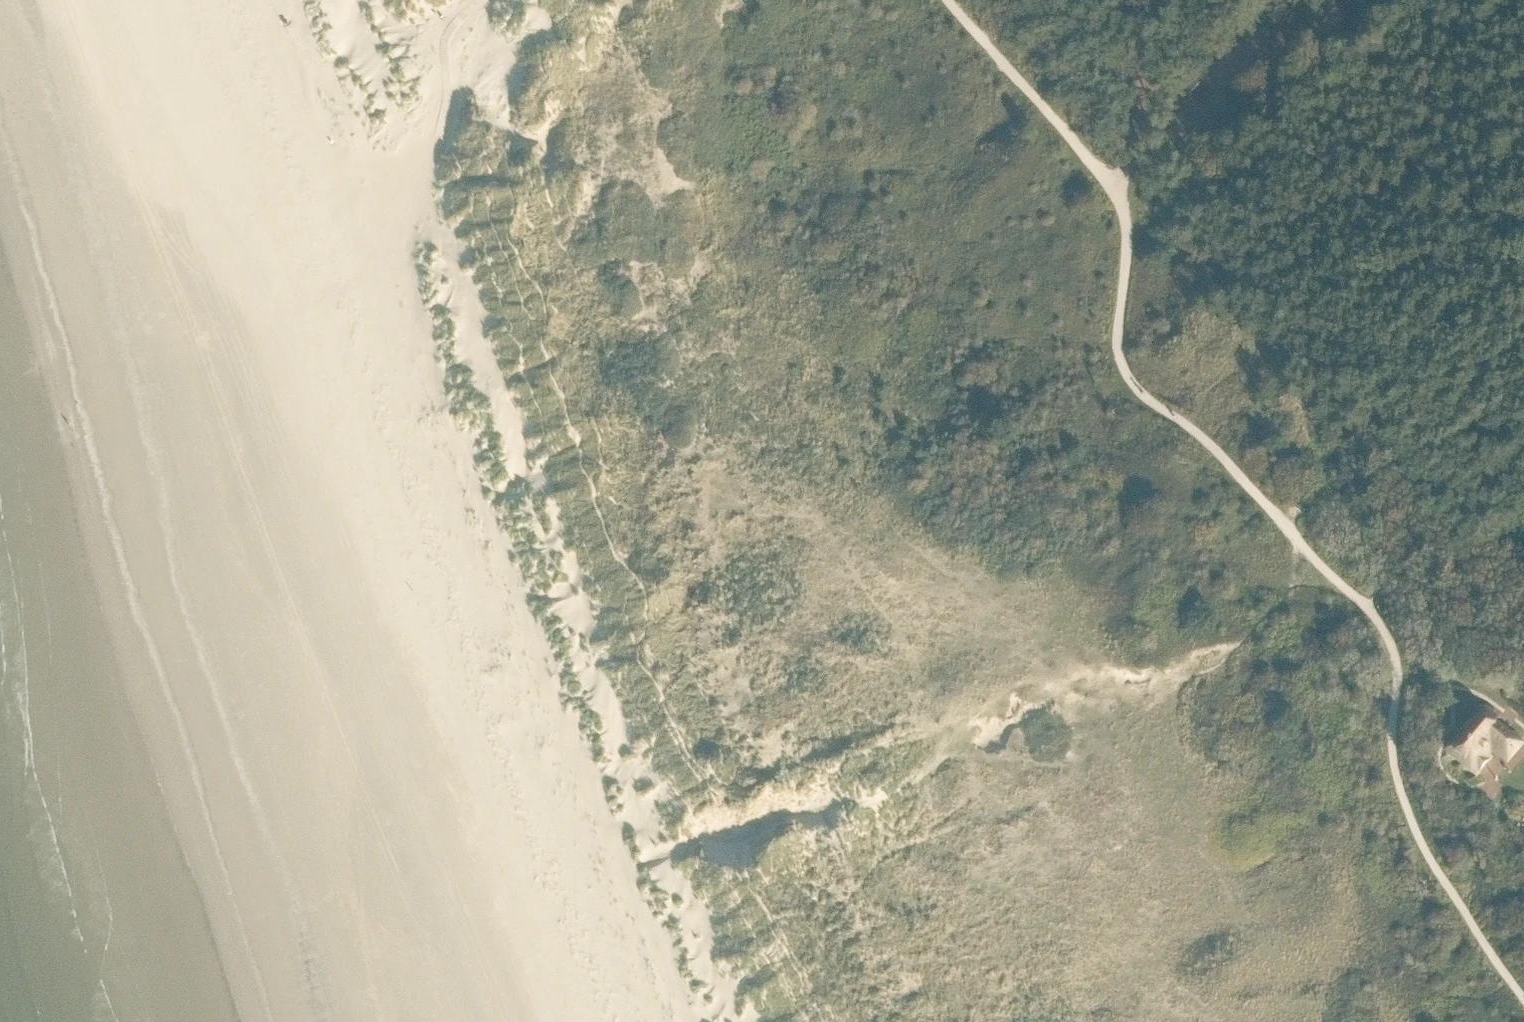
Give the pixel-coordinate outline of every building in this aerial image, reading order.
[(1503,758),(1515,742),(1480,713),(1450,750),(1451,751),(1449,754),(1477,777),(1491,759),(1485,754),(1490,748),(1503,758)]
